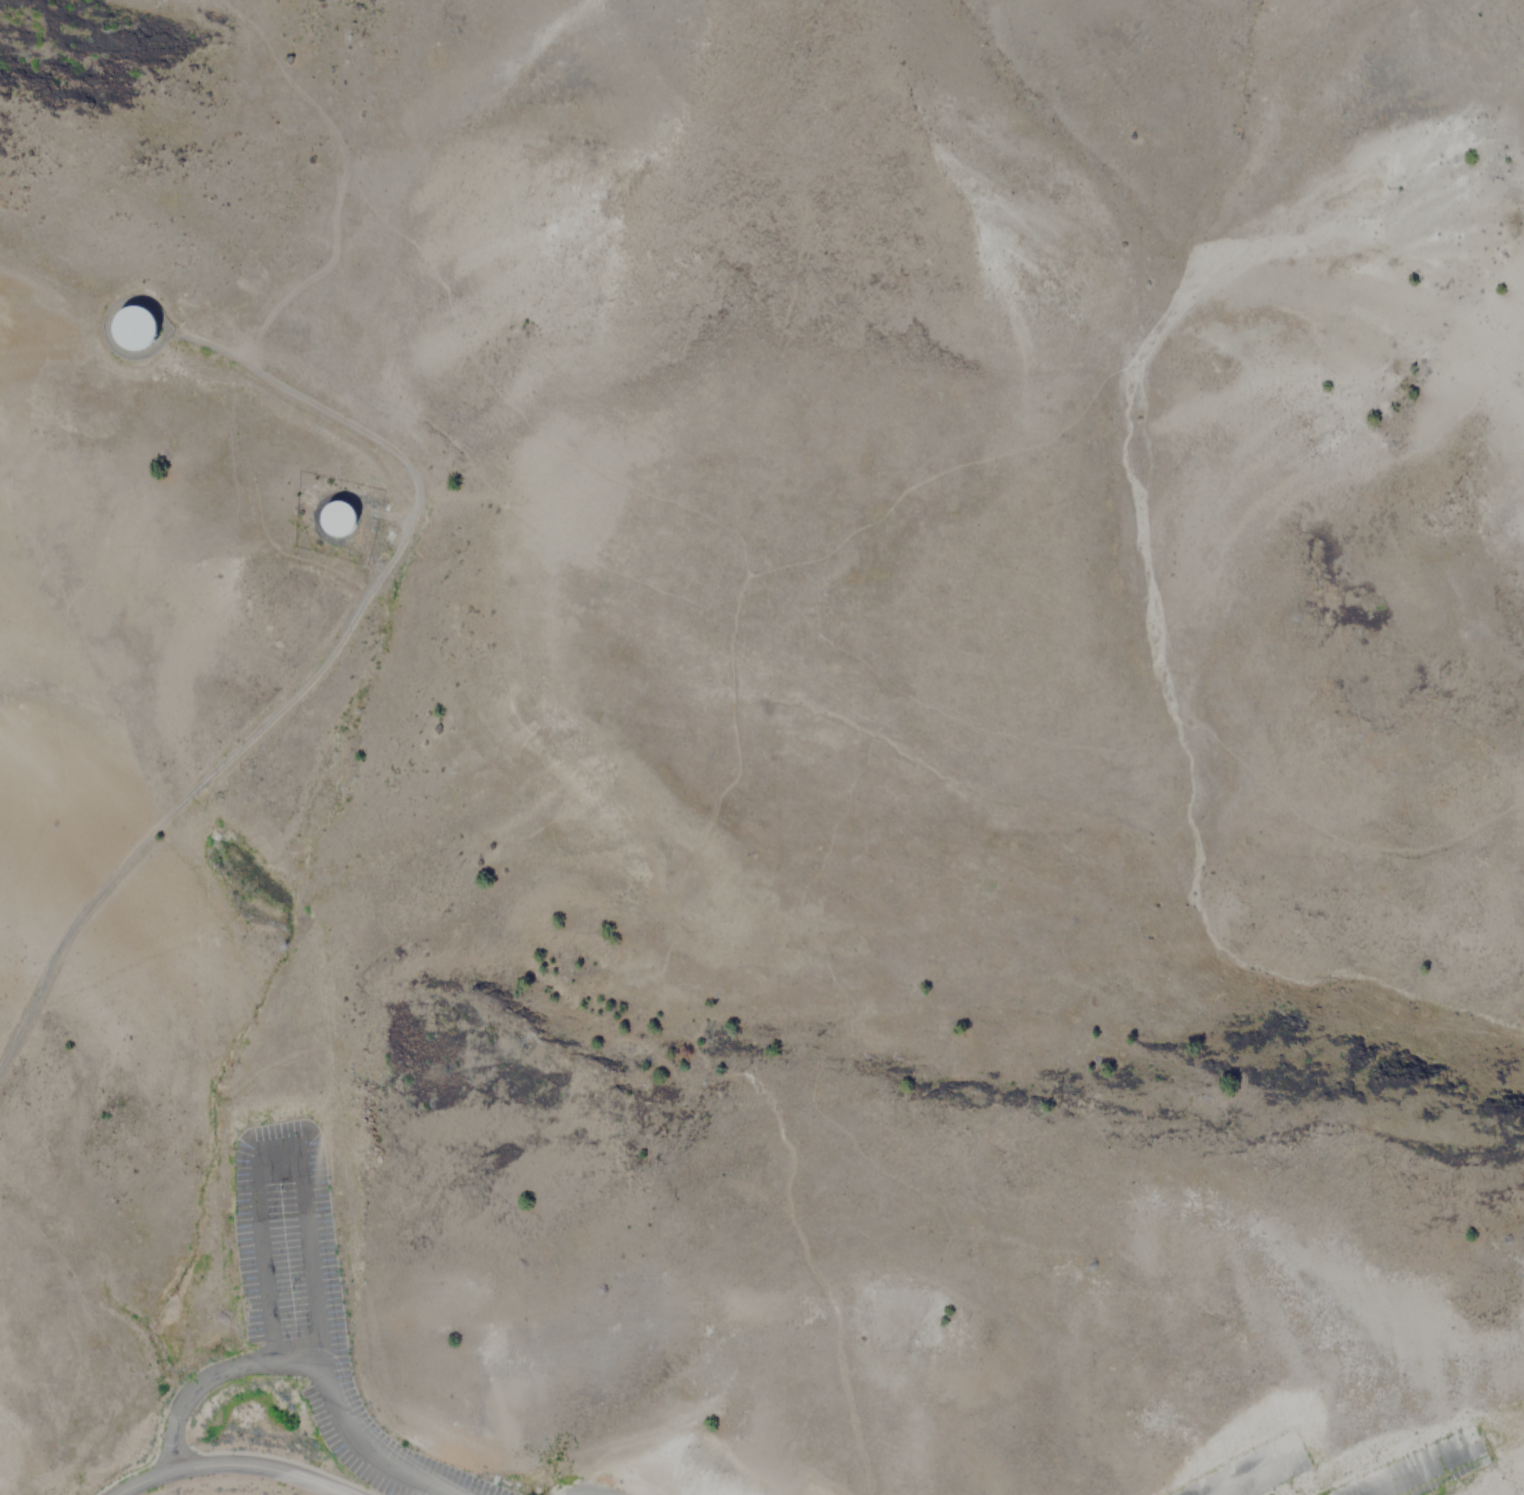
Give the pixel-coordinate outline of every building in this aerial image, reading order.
[(158,334),(154,341),(149,347),(142,350),(134,351),(126,349),(120,345),(115,339),(112,332),(112,324),(114,317),(118,310),(125,306),(133,303),(140,304),(148,307),(154,312),(158,319),(159,327),(158,334)] [(356,529),(351,534),(346,538),(339,540),(332,539),(326,536),(321,531),(318,525),(318,518),(319,512),(323,506),(328,502),(334,500),(340,500),(346,501),(351,505),(355,510),(357,516),(358,522),(356,529)]
